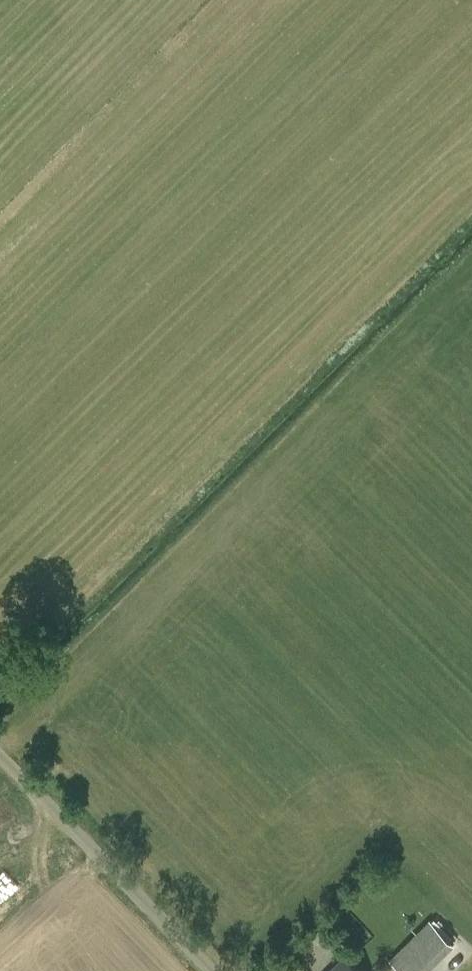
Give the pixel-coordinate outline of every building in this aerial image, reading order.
[(456,942),(431,916),(388,958),(400,970),(425,970),(456,942)] [(346,957),(332,970),(359,970),(346,957)]
